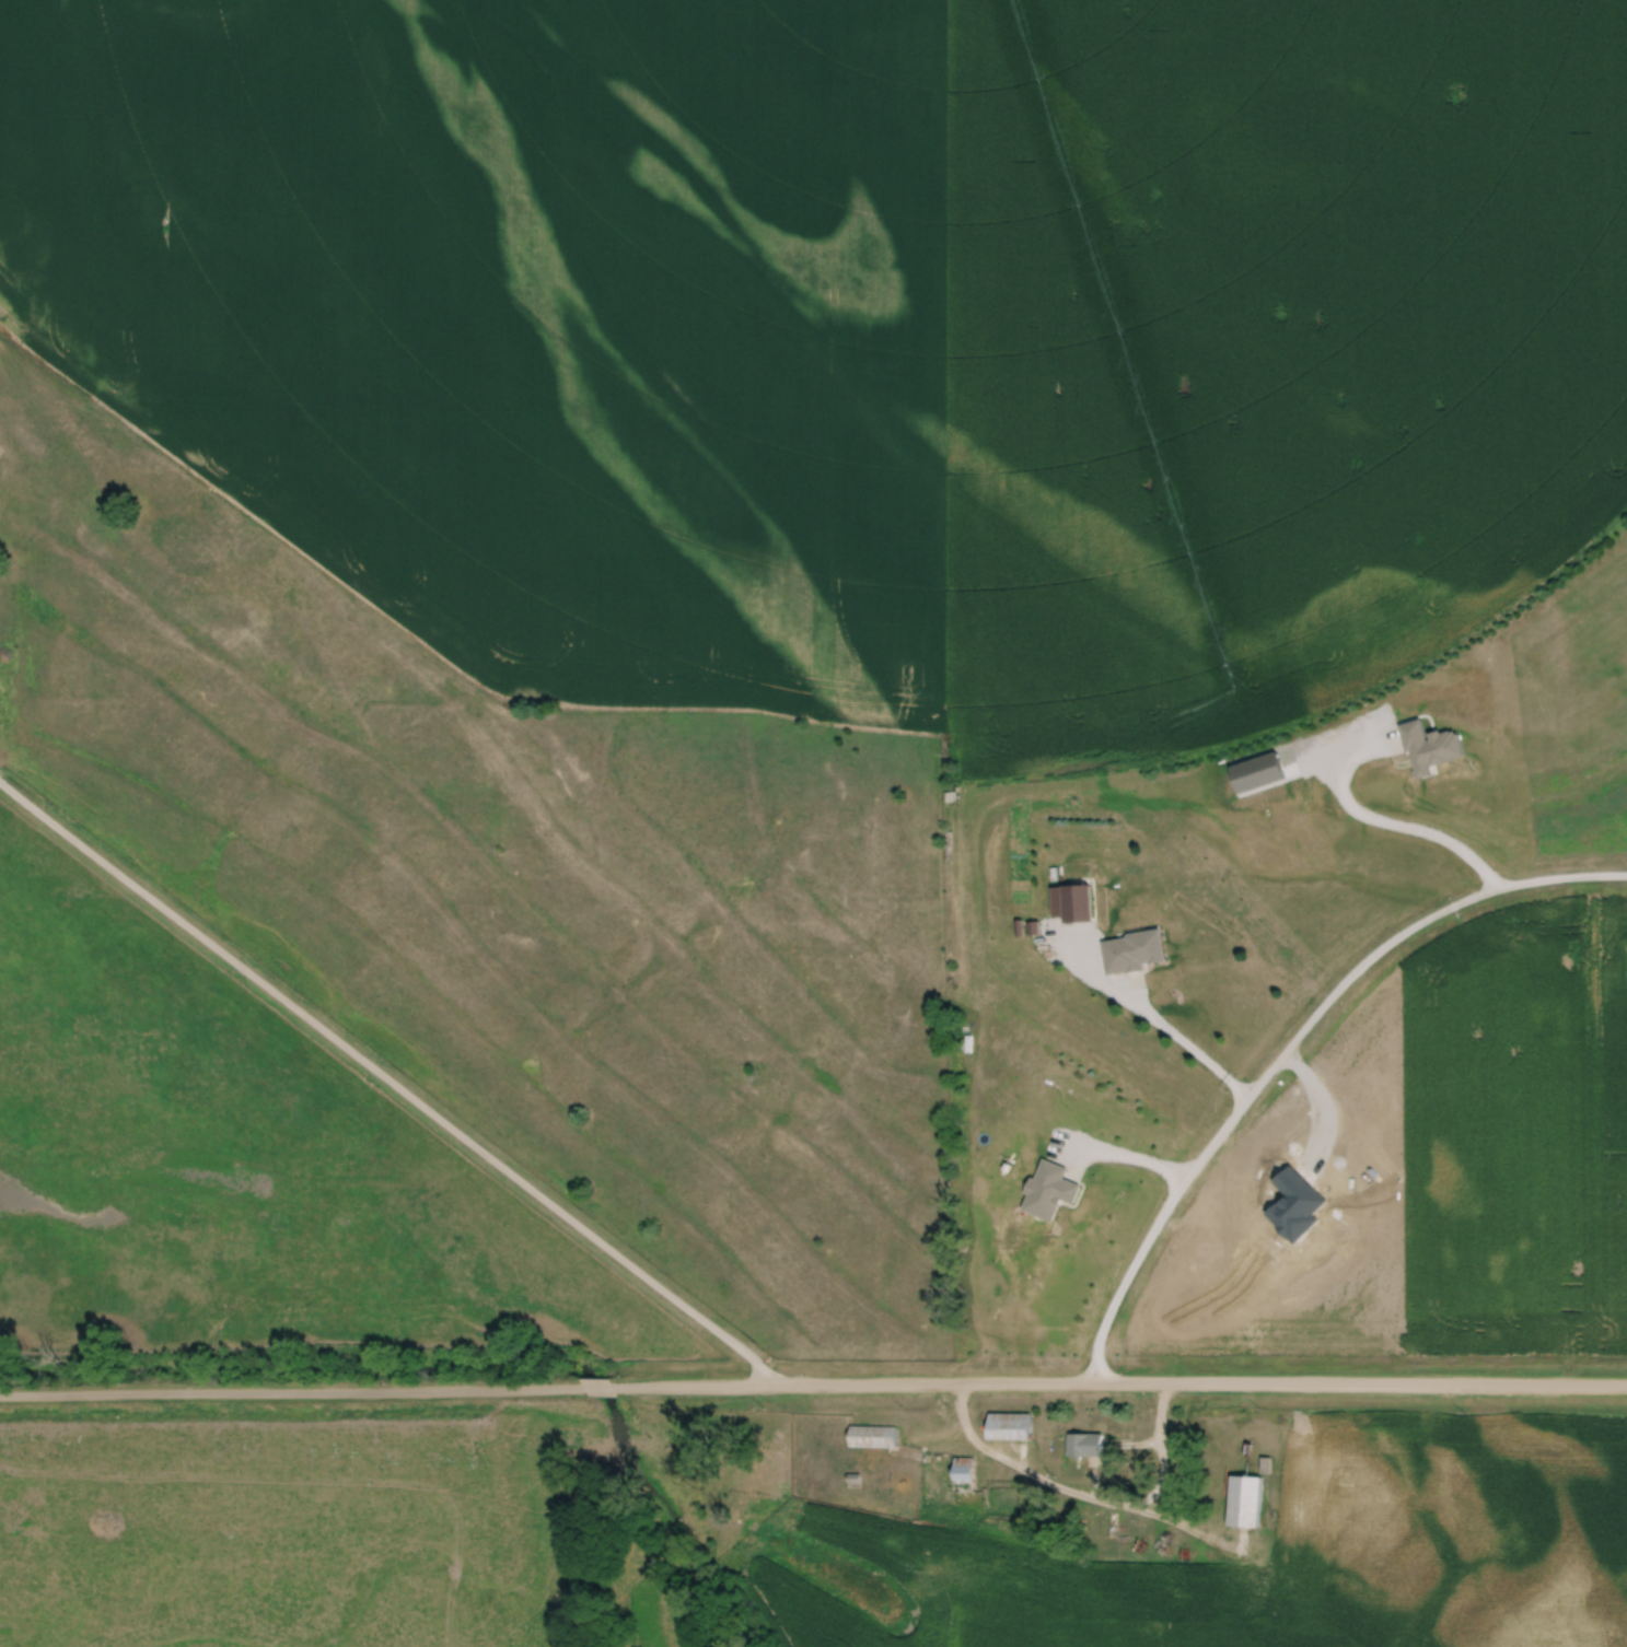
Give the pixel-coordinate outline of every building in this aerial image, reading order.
[(1064,887),(1065,924),(1093,923),(1091,886),(1064,887)] [(1162,930),(1121,936),(1126,973),(1167,967),(1162,930)] [(1031,1440),(1031,1414),(989,1414),(989,1440),(1031,1440)] [(850,1448),(896,1448),(896,1427),(850,1427),(850,1448)] [(1104,1434),(1069,1434),(1069,1457),(1104,1457),(1104,1434)] [(973,1459),(955,1459),(955,1482),(973,1482),(973,1459)] [(1260,1528),(1261,1476),(1231,1476),(1230,1527),(1260,1528)]
